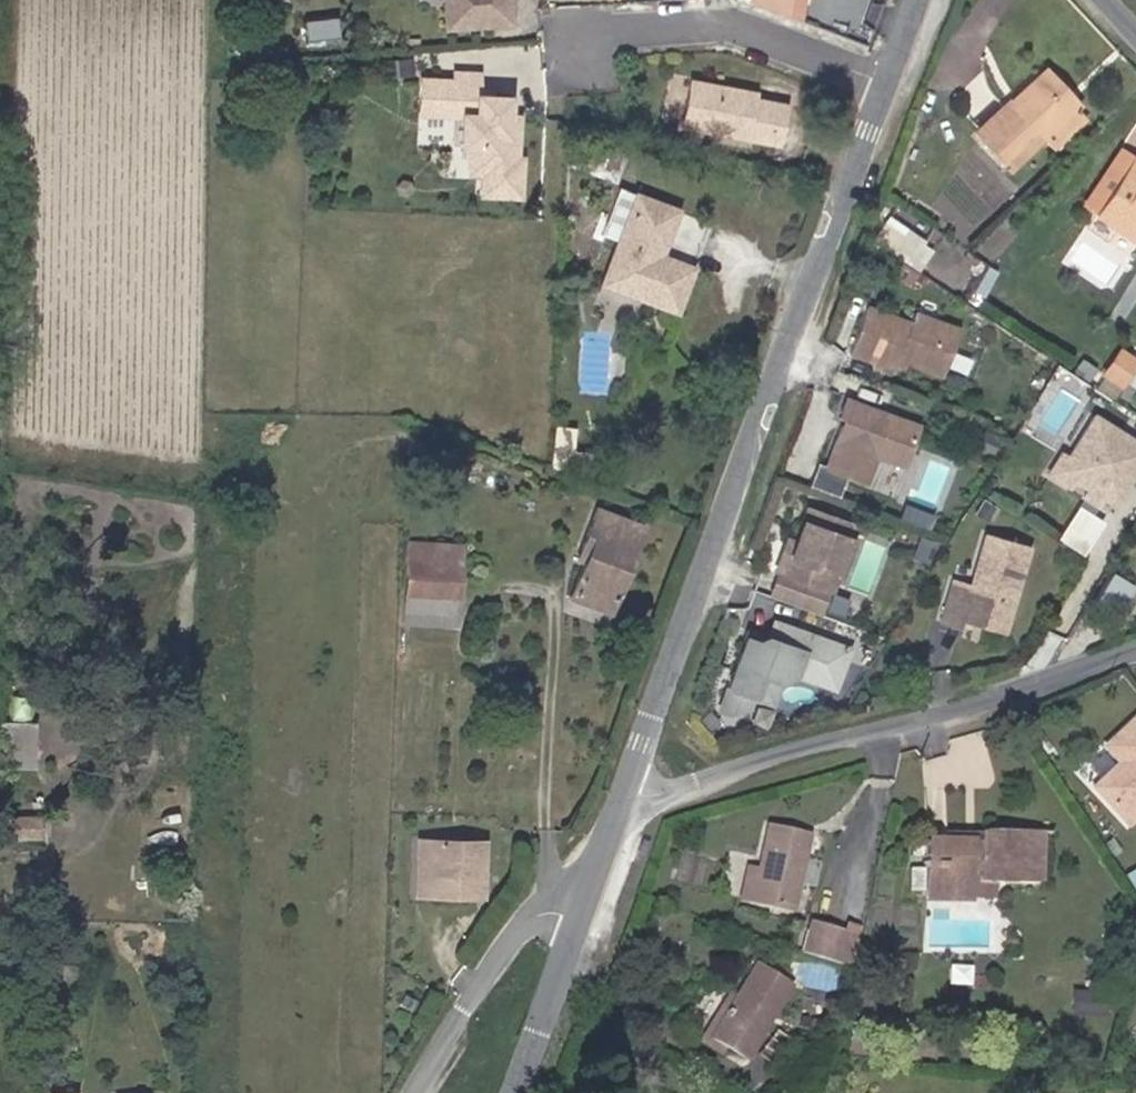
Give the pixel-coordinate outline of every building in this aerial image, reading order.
[(510,23),(508,0),(454,0),(454,4),(445,5),(447,27),(510,23)] [(791,18),(794,0),(750,0),(750,2),(791,18)] [(406,75),(405,60),(388,61),(389,77),(406,75)] [(1042,70),(1014,96),(1018,100),(1036,83),(1065,114),(1075,105),(1042,70)] [(517,159),(518,118),(507,117),(508,98),(478,97),(479,75),(455,74),(455,82),(422,80),(421,115),(462,117),(461,148),(472,148),(471,175),(484,176),(483,197),(520,198),(522,159),(517,159)] [(689,82),(682,126),(777,143),(783,105),(751,99),(752,93),(689,82)] [(1018,100),(1014,96),(975,134),(1008,168),(1065,114),(1036,83),(1018,100)] [(752,93),(751,99),(783,105),(785,99),(752,93)] [(582,135),(569,165),(614,183),(626,151),(582,135)] [(1080,206),(1094,215),(1132,158),(1133,157),(1119,148),(1080,206)] [(1094,215),(1133,241),(1135,237),(1135,161),(1132,158),(1094,215)] [(601,286),(675,312),(692,271),(660,258),(677,212),(620,191),(603,239),(616,245),(601,286)] [(874,236),(924,266),(938,243),(888,213),(874,236)] [(911,326),(867,310),(850,355),(895,372),(897,367),(899,362),(908,365),(943,379),(960,332),(915,316),(911,326)] [(1135,362),(1135,359),(1120,348),(1118,350),(1135,362)] [(1124,387),(1135,367),(1135,362),(1118,350),(1104,374),(1124,387)] [(908,365),(899,362),(897,367),(905,371),(908,365)] [(825,470),(815,467),(808,487),(838,498),(845,478),(865,484),(875,458),(902,468),(917,428),(845,401),(838,418),(843,420),(825,470)] [(1096,413),(1070,451),(1069,454),(1070,474),(1073,476),(1090,487),(1103,496),(1115,503),(1135,471),(1135,439),(1096,413)] [(554,427),(552,469),(588,471),(588,455),(571,454),(572,428),(554,427)] [(1070,451),(1063,447),(1048,470),(1069,483),(1073,476),(1070,474),(1069,454),(1070,451)] [(1090,487),(1085,494),(1098,503),(1103,496),(1090,487)] [(1081,502),(1061,536),(1088,551),(1108,518),(1081,502)] [(588,551),(584,562),(571,598),(610,613),(641,527),(594,510),(580,548),(588,551)] [(789,557),(781,555),(776,571),(778,572),(828,590),(830,591),(853,528),(807,510),(793,547),(789,557)] [(1028,552),(985,538),(969,588),(951,582),(938,624),(957,630),(959,622),(1002,635),(1028,552)] [(404,589),(459,592),(460,546),(406,544),(404,589)] [(793,547),(785,544),(781,555),(789,557),(793,547)] [(577,559),(584,562),(588,551),(580,548),(577,559)] [(828,590),(778,572),(769,596),(818,615),(828,590)] [(1110,574),(1096,600),(1119,611),(1133,586),(1110,574)] [(459,592),(404,589),(404,609),(458,612),(459,594),(459,592)] [(458,612),(404,609),(403,624),(457,626),(458,612)] [(746,636),(719,706),(728,709),(746,704),(750,692),(769,700),(777,678),(793,670),(814,678),(822,659),(829,657),(835,642),(773,619),(767,636),(763,635),(756,640),(746,636)] [(763,635),(748,629),(746,636),(756,640),(763,635)] [(822,659),(814,678),(830,684),(845,646),(835,642),(829,657),(822,659)] [(1131,722),(1100,751),(1116,767),(1090,792),(1123,827),(1135,815),(1135,727),(1131,722)] [(954,753),(987,754),(988,737),(955,735),(954,753)] [(759,872),(752,902),(795,911),(810,836),(768,828),(759,872)] [(974,839),(943,840),(925,840),(924,898),(972,898),(972,883),(1040,882),(1040,833),(974,833),(974,839)] [(481,840),(431,839),(429,892),(480,894),(481,840)] [(740,899),(752,902),(759,872),(748,869),(740,899)] [(803,951),(851,966),(859,939),(810,924),(803,951)] [(712,1039),(725,1047),(747,1061),(792,987),(757,965),(736,999),(712,1039)] [(954,985),(973,986),(974,969),(955,968),(954,985)] [(796,1025),(831,1035),(840,1001),(805,992),(796,1025)] [(712,1039),(736,999),(731,996),(702,1044),(720,1057),(725,1047),(712,1039)]
